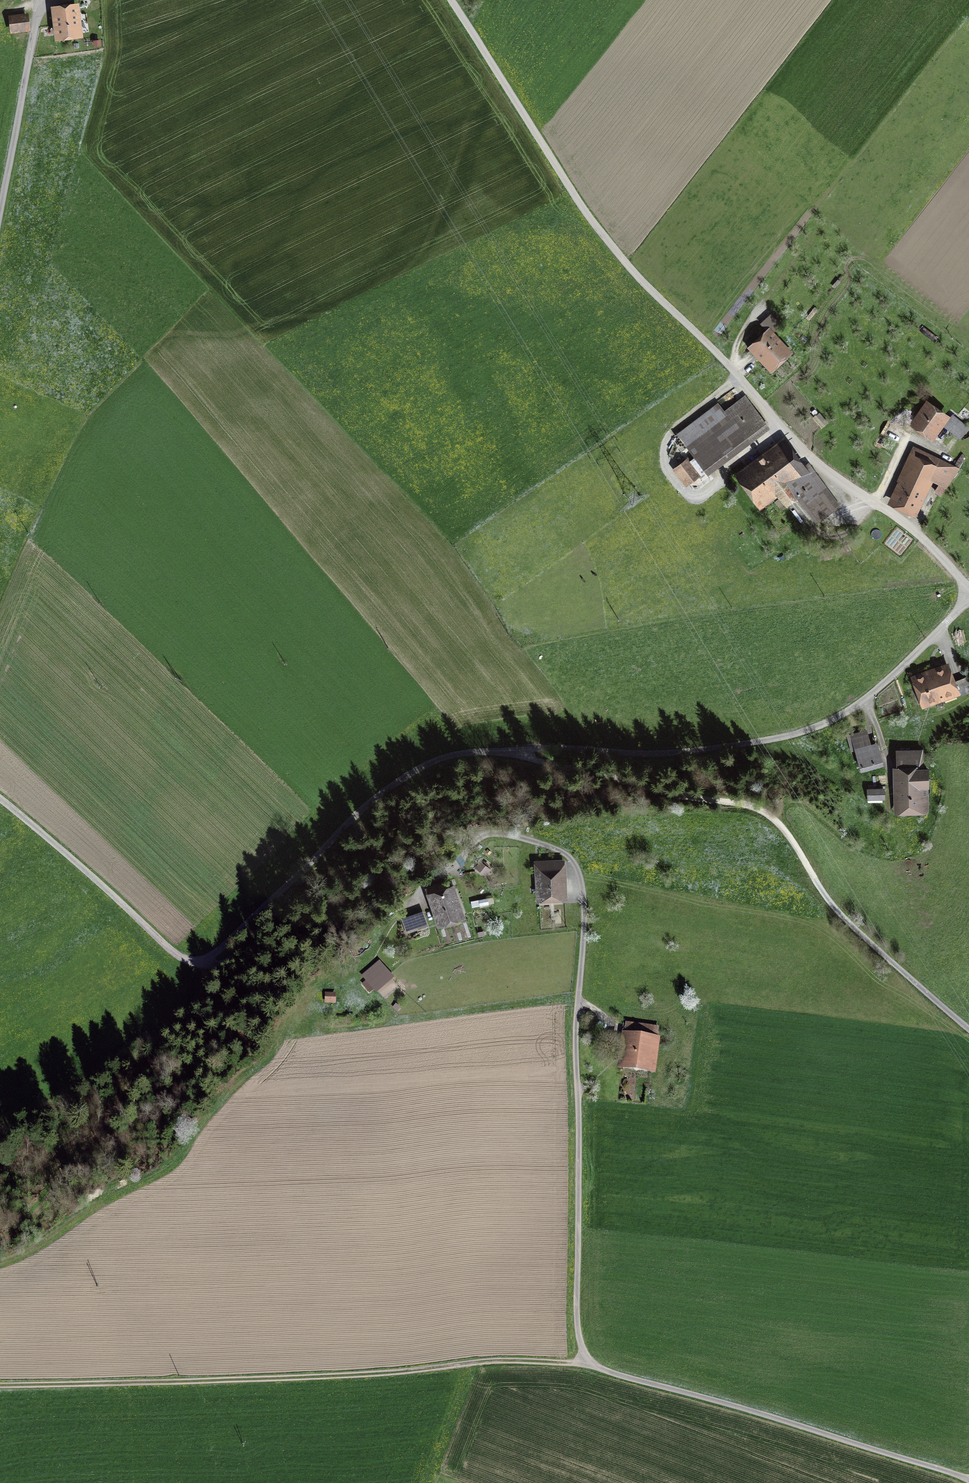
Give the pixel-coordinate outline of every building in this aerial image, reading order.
[(76,7),(55,9),(58,37),(79,35),(76,7)] [(26,16),(11,17),(12,30),(28,28),(26,16)] [(772,312),(764,319),(775,330),(782,323),(772,312)] [(769,332),(752,348),(771,368),(788,353),(769,332)] [(719,406),(681,435),(706,469),(766,424),(746,397),(724,413),(719,406)] [(928,405),(915,424),(931,436),(945,417),(928,405)] [(968,428),(952,415),(945,425),(961,437),(968,428)] [(775,489),(803,525),(813,517),(817,520),(838,504),(808,464),(804,467),(787,444),(743,476),(760,500),(775,489)] [(895,502),(913,510),(931,471),(908,460),(902,472),(908,474),(895,502)] [(687,483),(697,475),(687,461),(676,469),(687,483)] [(946,668),(916,679),(924,703),(955,692),(946,668)] [(866,731),(847,737),(851,751),(856,750),(861,767),(881,762),(876,744),(869,746),(866,731)] [(922,770),(922,752),(896,753),(896,766),(897,791),(898,791),(899,808),(919,808),(919,787),(928,787),(928,770),(922,770)] [(868,790),(869,799),(881,799),(881,789),(868,790)] [(562,894),(560,861),(540,862),(542,896),(562,894)] [(440,922),(460,915),(448,880),(429,887),(440,922)] [(403,920),(407,931),(427,925),(423,913),(403,920)] [(379,964),(365,976),(375,988),(389,976),(379,964)] [(656,1029),(629,1025),(623,1065),(650,1069),(656,1029)] [(607,1032),(606,1042),(613,1043),(614,1033),(607,1032)]
